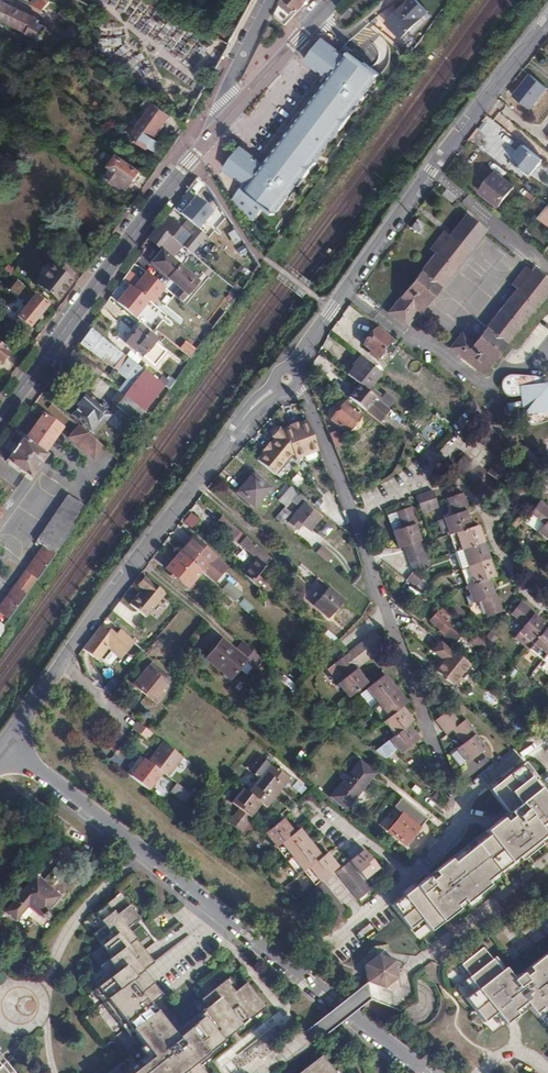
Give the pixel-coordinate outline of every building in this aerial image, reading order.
[(2,24),(12,6),(0,0),(0,23),(2,24)] [(47,2),(44,0),(34,0),(31,3),(42,9),(47,2)] [(286,25),(308,2),(309,0),(282,0),(275,15),(286,25)] [(406,2),(387,23),(403,38),(429,9),(420,0),(408,0),(406,2)] [(12,6),(2,24),(6,27),(24,36),(33,21),(35,17),(12,6)] [(29,39),(37,43),(46,29),(33,21),(24,36),(29,39)] [(75,22),(62,32),(65,36),(71,44),(83,37),(83,30),(81,26),(75,22)] [(37,43),(35,46),(48,54),(55,44),(58,40),(46,29),(37,43)] [(55,44),(60,50),(71,44),(65,36),(58,40),(55,44)] [(314,53),(308,60),(332,79),(329,82),(330,83),(318,100),(317,99),(311,107),(313,109),(307,117),(305,115),(293,131),(294,131),(289,139),(287,137),(281,146),(282,147),(277,154),(275,153),(273,155),(275,157),(269,164),(268,163),(266,165),(242,147),(236,154),(238,156),(233,163),(231,161),(226,168),(245,183),(233,199),(246,221),(249,224),(264,206),(274,214),(298,183),(297,182),(303,174),(306,177),(318,161),(315,159),(339,127),(342,129),(354,114),(351,112),(357,104),(358,105),(381,74),(365,61),(363,65),(357,60),(354,65),(347,59),(349,57),(341,51),(325,39),(319,46),(321,48),(316,55),(314,53)] [(347,44),(341,51),(349,57),(354,50),(347,44)] [(528,75),(512,96),(529,110),(546,89),(528,75)] [(158,137),(173,117),(156,105),(140,127),(131,139),(146,150),(149,146),(150,146),(150,147),(150,148),(149,149),(150,149),(150,150),(151,151),(152,152),(153,152),(154,152),(155,151),(156,151),(156,149),(160,148),(158,143),(153,140),(156,136),(158,137)] [(530,174),(542,159),(524,145),(512,161),(530,174)] [(109,168),(105,174),(120,185),(121,183),(129,189),(142,170),(121,155),(113,166),(115,168),(113,171),(109,168)] [(513,186),(495,172),(480,192),(498,206),(513,186)] [(538,218),(547,227),(547,206),(538,218)] [(484,231),(465,216),(448,236),(443,232),(430,248),(436,253),(389,313),(404,324),(416,310),(419,312),(484,231)] [(192,235),(168,217),(160,227),(158,225),(150,236),(165,248),(166,247),(173,237),(185,245),(192,235)] [(413,235),(408,231),(404,235),(409,239),(413,235)] [(203,275),(166,247),(165,248),(155,262),(186,284),(181,292),(187,297),(203,275)] [(8,263),(4,268),(7,271),(12,275),(14,277),(18,272),(8,263)] [(42,276),(36,284),(55,300),(77,272),(65,263),(59,271),(51,264),(49,267),(47,265),(44,266),(40,271),(39,274),(42,276)] [(533,269),(530,272),(525,268),(512,284),(517,289),(474,343),(461,333),(450,348),(482,373),(547,289),(547,281),(533,269)] [(14,277),(12,275),(5,284),(17,293),(24,285),(14,277)] [(33,323),(48,305),(41,299),(37,295),(29,304),(27,307),(21,313),(33,323)] [(13,323),(25,332),(33,323),(21,313),(13,323)] [(138,322),(125,341),(155,362),(166,347),(154,338),(156,335),(138,322)] [(391,339),(376,328),(363,344),(372,351),(370,354),(375,359),(391,339)] [(124,353),(91,329),(81,343),(113,367),(124,353)] [(17,333),(13,338),(24,347),(28,342),(23,337),(17,333)] [(1,361),(9,352),(0,344),(0,360),(1,361)] [(142,413),(162,385),(158,382),(128,357),(120,366),(135,379),(122,397),(142,413)] [(358,385),(366,391),(381,373),(361,357),(353,366),(355,368),(348,376),(358,385)] [(543,375),(512,374),(510,374),(506,375),(503,377),(502,379),(500,382),(500,386),(500,388),(502,391),(505,394),(507,395),(510,396),(520,395),(520,400),(505,402),(507,413),(518,412),(517,407),(521,407),(522,417),(524,420),(526,423),(530,424),(532,425),(536,424),(547,420),(547,391),(547,382),(544,382),(543,375)] [(161,378),(158,382),(162,385),(168,390),(170,387),(166,383),(166,381),(161,378)] [(348,397),(364,410),(380,423),(390,411),(366,391),(358,385),(348,397)] [(72,415),(90,431),(102,418),(106,421),(111,416),(103,409),(106,405),(102,401),(99,405),(87,394),(78,405),(79,406),(72,415)] [(135,423),(142,413),(122,397),(114,409),(135,423)] [(263,410),(259,415),(290,441),(293,437),(290,435),(296,428),(278,413),(283,408),(274,400),(263,410)] [(78,425),(52,402),(49,406),(62,419),(74,430),(78,425)] [(360,414),(345,402),(331,419),(346,431),(360,414)] [(62,427),(58,424),(44,414),(26,439),(23,437),(6,461),(31,477),(47,454),(44,452),(60,430),(62,427)] [(102,418),(90,431),(94,435),(106,421),(102,418)] [(74,430),(62,419),(58,424),(62,427),(60,430),(69,437),(74,430)] [(103,447),(78,425),(74,430),(69,437),(95,460),(103,447)] [(487,426),(476,440),(497,457),(508,443),(487,426)] [(329,434),(334,446),(341,443),(337,432),(329,434)] [(304,453),(325,470),(314,442),(304,453)] [(485,471),(464,454),(453,468),(474,485),(485,471)] [(513,470),(499,459),(488,473),(502,484),(513,470)] [(270,487),(253,473),(237,492),(253,507),(270,487)] [(2,505),(16,486),(0,475),(0,503),(2,505)] [(416,497),(418,504),(421,513),(438,507),(436,502),(433,491),(416,497)] [(481,600),(487,617),(503,612),(497,594),(495,595),(489,579),(495,576),(478,525),(472,527),(466,511),(468,510),(463,493),(446,498),(452,515),(443,518),(443,519),(438,521),(442,534),(446,533),(447,536),(450,536),(467,585),(465,586),(466,589),(468,589),(473,603),(481,600)] [(285,506),(286,506),(290,501),(283,495),(279,500),(285,506)] [(41,546),(53,554),(79,517),(86,507),(68,496),(36,542),(41,546)] [(530,513),(529,514),(543,525),(547,519),(547,507),(540,501),(530,513)] [(320,517),(303,504),(292,517),(297,520),(295,522),(299,525),(301,524),(309,530),(320,517)] [(275,519),(279,523),(290,509),(286,506),(285,506),(275,519)] [(404,547),(412,571),(429,566),(415,524),(417,523),(411,507),(396,512),(401,528),(392,531),(398,549),(404,547)] [(233,525),(214,509),(209,516),(228,532),(233,525)] [(392,531),(401,528),(396,512),(386,515),(392,531)] [(543,525),(529,514),(523,521),(537,532),(543,525)] [(543,525),(537,532),(547,541),(547,519),(543,525)] [(250,551),(241,561),(257,575),(271,558),(239,530),(234,537),(250,551)] [(179,552),(201,572),(215,557),(192,537),(178,552),(179,552)] [(53,554),(41,546),(0,605),(0,613),(8,620),(28,591),(53,554)] [(187,587),(201,572),(179,552),(165,568),(187,587)] [(412,572),(407,580),(423,593),(430,585),(412,572)] [(137,585),(139,587),(146,579),(144,577),(137,585)] [(146,618),(166,595),(146,579),(139,587),(143,590),(131,606),(146,618)] [(343,600),(329,587),(313,605),(328,617),(343,600)] [(534,614),(535,612),(521,601),(511,614),(524,625),(514,637),(547,664),(547,626),(534,614)] [(449,622),(453,617),(441,607),(430,621),(438,627),(437,629),(453,643),(461,633),(449,622)] [(107,633),(101,627),(83,649),(98,661),(108,647),(120,657),(134,642),(120,630),(116,635),(110,630),(107,633)] [(361,664),(371,657),(386,646),(375,631),(350,651),(361,664)] [(466,636),(484,651),(489,646),(470,631),(466,636)] [(162,644),(157,640),(152,646),(157,650),(162,644)] [(204,658),(229,678),(244,659),(220,640),(204,658)] [(469,663),(441,641),(433,651),(444,660),(435,671),(453,685),(469,663)] [(337,683),(348,698),(367,683),(355,669),(361,664),(350,651),(347,653),(333,664),(344,677),(337,683)] [(246,673),(252,666),(244,659),(238,667),(246,673)] [(176,682),(151,662),(133,684),(158,704),(165,695),(162,693),(168,686),(171,688),(176,682)] [(326,669),(337,683),(344,677),(333,664),(326,669)] [(485,704),(492,695),(479,684),(483,679),(473,671),(468,676),(470,678),(460,691),(478,706),(482,702),(485,704)] [(400,754),(419,739),(408,725),(413,721),(402,707),(407,703),(385,674),(366,689),(377,703),(372,707),(383,721),(382,722),(384,725),(385,724),(394,735),(389,740),(375,751),(384,758),(396,749),(400,754)] [(371,708),(372,707),(377,703),(366,689),(360,694),(371,708)] [(529,717),(518,708),(508,721),(519,729),(529,717)] [(455,748),(467,763),(486,749),(474,734),(476,732),(466,718),(460,722),(450,709),(435,720),(446,733),(453,729),(463,742),(455,748)] [(152,734),(148,730),(139,723),(133,730),(147,741),(152,734)] [(169,776),(184,757),(164,742),(156,751),(159,754),(152,764),(161,771),(169,776)] [(159,754),(156,751),(148,761),(152,764),(159,754)] [(148,788),(161,771),(152,764),(148,761),(140,755),(134,763),(138,766),(131,775),(148,788)] [(375,773),(359,760),(339,785),(355,798),(375,773)] [(288,779),(265,761),(254,774),(258,778),(247,792),(242,789),(231,803),(238,809),(228,822),(240,832),(251,818),(250,817),(260,803),(266,807),(282,786),(286,787),(289,783),(288,779)] [(430,931),(488,885),(485,881),(516,857),(520,860),(547,838),(547,791),(538,777),(525,761),(489,790),(507,813),(391,905),(410,929),(421,920),(430,931)] [(127,772),(131,775),(138,766),(134,763),(127,772)] [(185,802),(192,794),(177,783),(171,791),(185,802)] [(394,806),(403,813),(388,831),(404,845),(419,826),(426,819),(400,798),(394,806)] [(392,809),(381,824),(387,829),(398,814),(392,809)] [(314,885),(338,867),(327,853),(322,856),(299,829),(294,832),(283,818),(265,833),(273,844),(272,845),(274,848),(276,847),(298,875),(303,871),(314,885)] [(349,859),(363,850),(354,836),(340,845),(349,859)] [(349,861),(365,880),(379,868),(364,850),(349,861)] [(366,894),(370,890),(372,889),(365,880),(349,861),(336,872),(358,900),(366,894)] [(36,877),(5,912),(14,920),(27,905),(41,916),(58,896),(36,877)] [(331,921),(345,910),(323,882),(309,894),(331,921)] [(172,891),(169,895),(176,900),(179,897),(172,891)] [(369,897),(366,894),(358,900),(361,902),(369,897)] [(230,1036),(240,1028),(263,1009),(245,984),(237,989),(228,978),(200,1000),(206,1007),(184,1025),(177,1031),(175,1032),(161,1013),(157,1016),(148,1004),(160,995),(142,972),(154,963),(144,950),(130,933),(126,928),(138,919),(118,895),(94,913),(104,925),(91,935),(93,935),(101,946),(89,955),(99,967),(87,975),(96,988),(93,990),(143,1057),(125,1071),(120,1065),(110,1072),(203,1072),(194,1063),(230,1036)] [(495,1014),(504,1025),(516,1016),(528,1006),(534,1014),(541,1008),(544,1012),(547,1009),(547,958),(547,959),(544,955),(538,959),(513,979),(504,968),(500,971),(482,948),(458,966),(476,990),(465,999),(465,1000),(475,1011),(483,1022),(495,1014)] [(397,978),(394,961),(379,954),(363,966),(366,985),(382,990),(397,978)] [(0,1055),(0,1072),(15,1072),(0,1055)] [(321,1056),(299,1072),(335,1072),(321,1056)]
